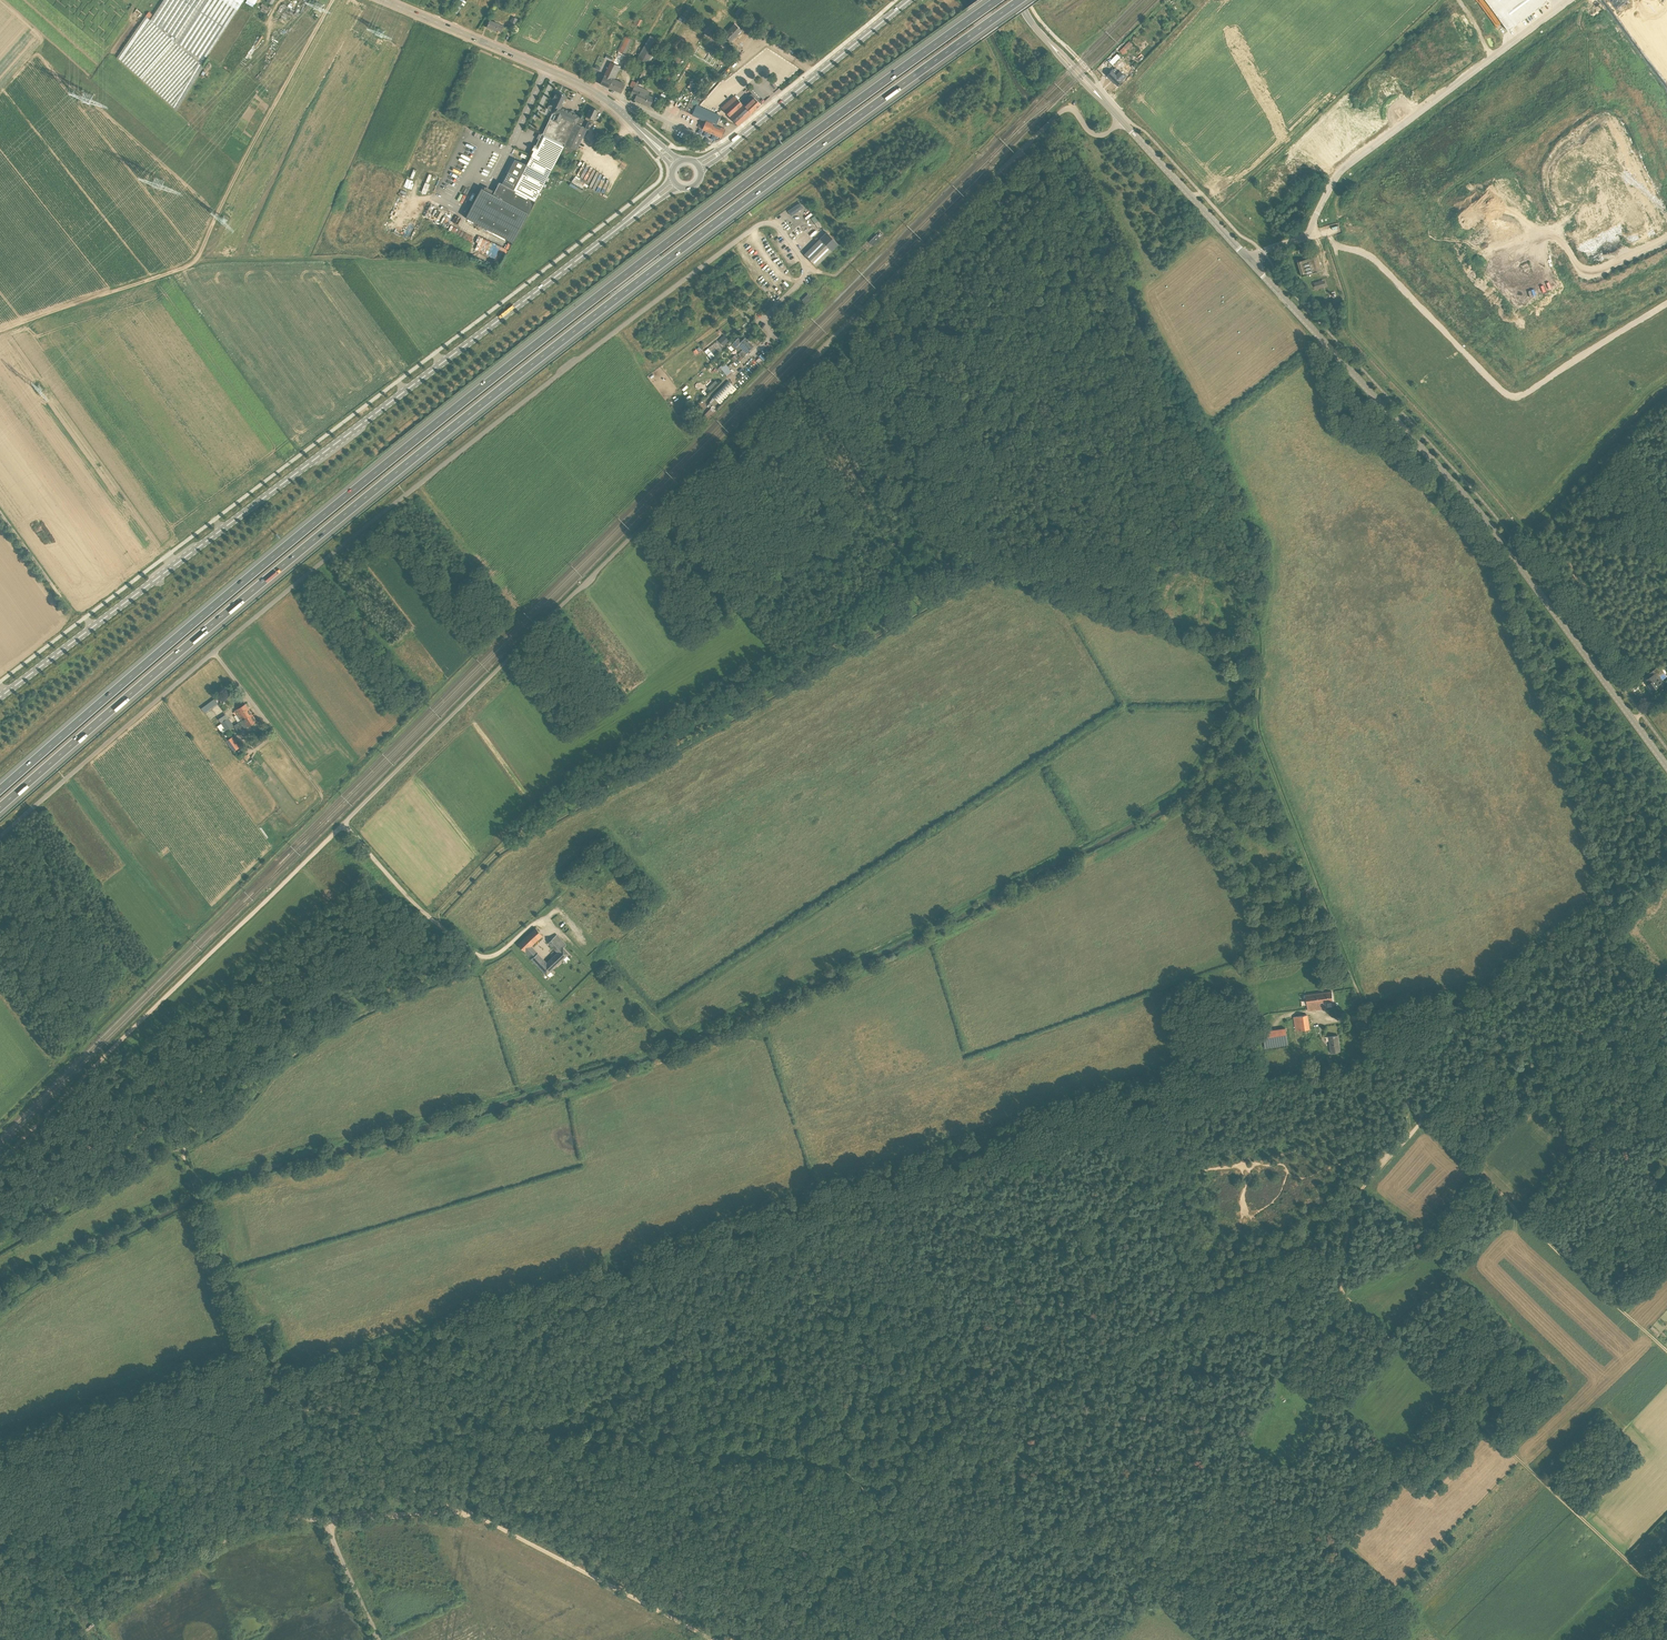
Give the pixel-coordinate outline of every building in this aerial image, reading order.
[(177,110),(204,67),(201,65),(244,0),(165,0),(151,20),(146,16),(118,57),(119,59),(177,110)] [(465,1),(463,0),(453,0),(452,2),(456,4),(453,11),(458,14),(465,1)] [(1511,32),(1551,3),(1549,0),(1487,0),(1511,32)] [(711,22),(719,30),(731,17),(723,9),(711,22)] [(639,27),(642,20),(636,17),(633,24),(639,27)] [(504,26),(499,24),(490,21),(487,28),(496,31),(497,29),(502,31),(504,26)] [(735,25),(726,34),(730,38),(733,35),(735,37),(741,31),(735,25)] [(717,34),(707,26),(704,31),(706,33),(704,36),(712,42),(714,39),(712,38),(714,36),(715,37),(717,34)] [(610,63),(603,79),(601,84),(621,93),(625,84),(615,79),(621,67),(623,64),(621,63),(630,46),(629,46),(633,39),(626,35),(623,41),(622,40),(611,63),(610,63)] [(648,35),(636,60),(646,64),(657,39),(648,35)] [(1138,63),(1154,49),(1148,44),(1138,53),(1137,52),(1132,56),(1138,63)] [(1110,63),(1112,65),(1120,57),(1118,55),(1110,63)] [(1129,73),(1135,68),(1131,65),(1126,70),(1129,73)] [(633,88),(634,88),(633,90),(631,95),(636,97),(635,99),(650,106),(654,97),(648,95),(650,91),(637,85),(644,72),(646,73),(649,67),(646,66),(637,82),(633,88)] [(1115,68),(1112,70),(1107,76),(1117,86),(1126,77),(1119,70),(1118,71),(1115,68)] [(536,201),(563,150),(580,117),(575,114),(575,113),(575,112),(572,111),(571,111),(570,112),(569,112),(569,111),(563,108),(562,108),(561,108),(567,96),(558,92),(551,105),(549,106),(548,108),(549,110),(553,112),(553,113),(547,125),(543,134),(542,133),(536,145),(535,145),(532,150),(534,150),(531,155),(532,156),(514,189),(500,182),(493,194),(482,188),(466,218),(513,243),(536,201)] [(738,126),(740,124),(762,103),(761,101),(760,103),(755,98),(755,97),(751,94),(747,98),(742,103),(735,97),(722,108),(738,126)] [(670,99),(667,106),(673,109),(672,112),(675,114),(677,110),(678,110),(681,105),(670,99)] [(721,117),(716,114),(711,112),(696,106),(692,114),(702,119),(698,127),(703,129),(702,129),(722,138),(726,130),(717,125),(721,117)] [(593,123),(599,111),(591,107),(585,120),(580,117),(563,150),(576,155),(587,128),(589,129),(592,123),(593,123)] [(426,173),(421,193),(426,194),(429,183),(428,183),(431,174),(426,173)] [(815,224),(818,227),(821,225),(815,216),(812,218),(816,223),(815,224)] [(450,225),(448,231),(469,242),(472,236),(450,225)] [(880,238),(876,234),(869,242),(873,245),(880,238)] [(505,247),(476,236),(472,248),(500,259),(505,247)] [(819,244),(806,256),(816,267),(832,251),(820,239),(817,242),(819,244)] [(1318,256),(1297,262),(1302,276),(1322,270),(1318,256)] [(1313,283),(1315,289),(1326,285),(1324,279),(1313,283)] [(806,304),(812,298),(808,294),(802,300),(806,304)] [(724,346),(729,340),(724,335),(718,340),(724,346)] [(742,358),(754,347),(745,338),(741,342),(737,339),(731,345),(735,349),(735,348),(738,351),(741,348),(743,350),(738,354),(742,358)] [(708,348),(705,351),(711,359),(715,356),(708,348)] [(732,371),(725,363),(720,367),(727,376),(732,371)] [(710,390),(718,383),(716,380),(708,388),(710,390)] [(712,408),(711,409),(704,416),(708,421),(737,389),(729,381),(714,397),(710,402),(708,405),(710,406),(712,404),(713,405),(711,407),(712,408)] [(1659,677),(1665,673),(1660,666),(1653,671),(1655,674),(1647,679),(1650,683),(1648,684),(1653,691),(1658,687),(1660,689),(1664,685),(1659,677)] [(205,710),(217,701),(215,698),(202,708),(205,713),(206,712),(205,710)] [(241,721),(252,714),(246,704),(235,711),(241,721)] [(246,728),(257,721),(252,714),(241,721),(246,728)] [(221,722),(226,730),(234,725),(229,717),(221,722)] [(241,747),(233,736),(226,740),(234,751),(241,747)] [(568,954),(563,948),(567,944),(557,934),(549,942),(558,952),(547,963),(531,946),(543,935),(536,928),(518,944),(547,975),(568,954)] [(1332,991),(1306,995),(1308,1010),(1327,1008),(1326,1002),(1333,1001),(1332,991)] [(1307,1015),(1295,1017),(1297,1031),(1310,1029),(1307,1015)] [(1286,1027),(1263,1030),(1266,1048),(1288,1045),(1286,1027)] [(1338,1035),(1329,1037),(1331,1052),(1340,1051),(1338,1035)]
